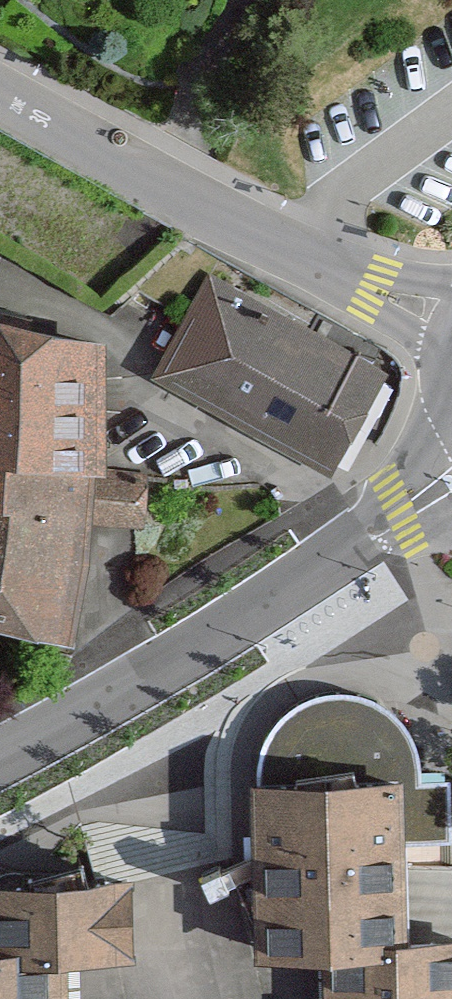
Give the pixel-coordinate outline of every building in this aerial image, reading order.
[(161,370),(328,467),(381,376),(215,279),(161,370)] [(0,313),(0,609),(56,616),(80,515),(148,521),(151,467),(85,454),(92,332),(0,313)] [(388,934),(386,767),(231,769),(233,945),(309,944),(310,998),(451,998),(451,933),(388,934)] [(0,867),(0,998),(52,998),(52,949),(118,949),(117,867),(0,867)]
